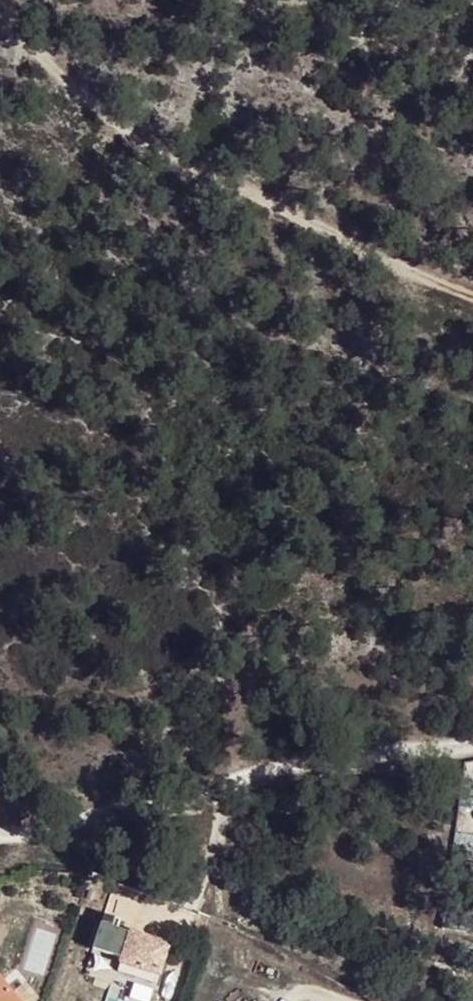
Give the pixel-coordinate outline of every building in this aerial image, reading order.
[(162,987),(175,949),(124,931),(127,922),(110,916),(107,926),(99,951),(129,961),(124,974),(162,987)] [(2,976),(0,978),(0,1000),(21,1000),(2,976)]
